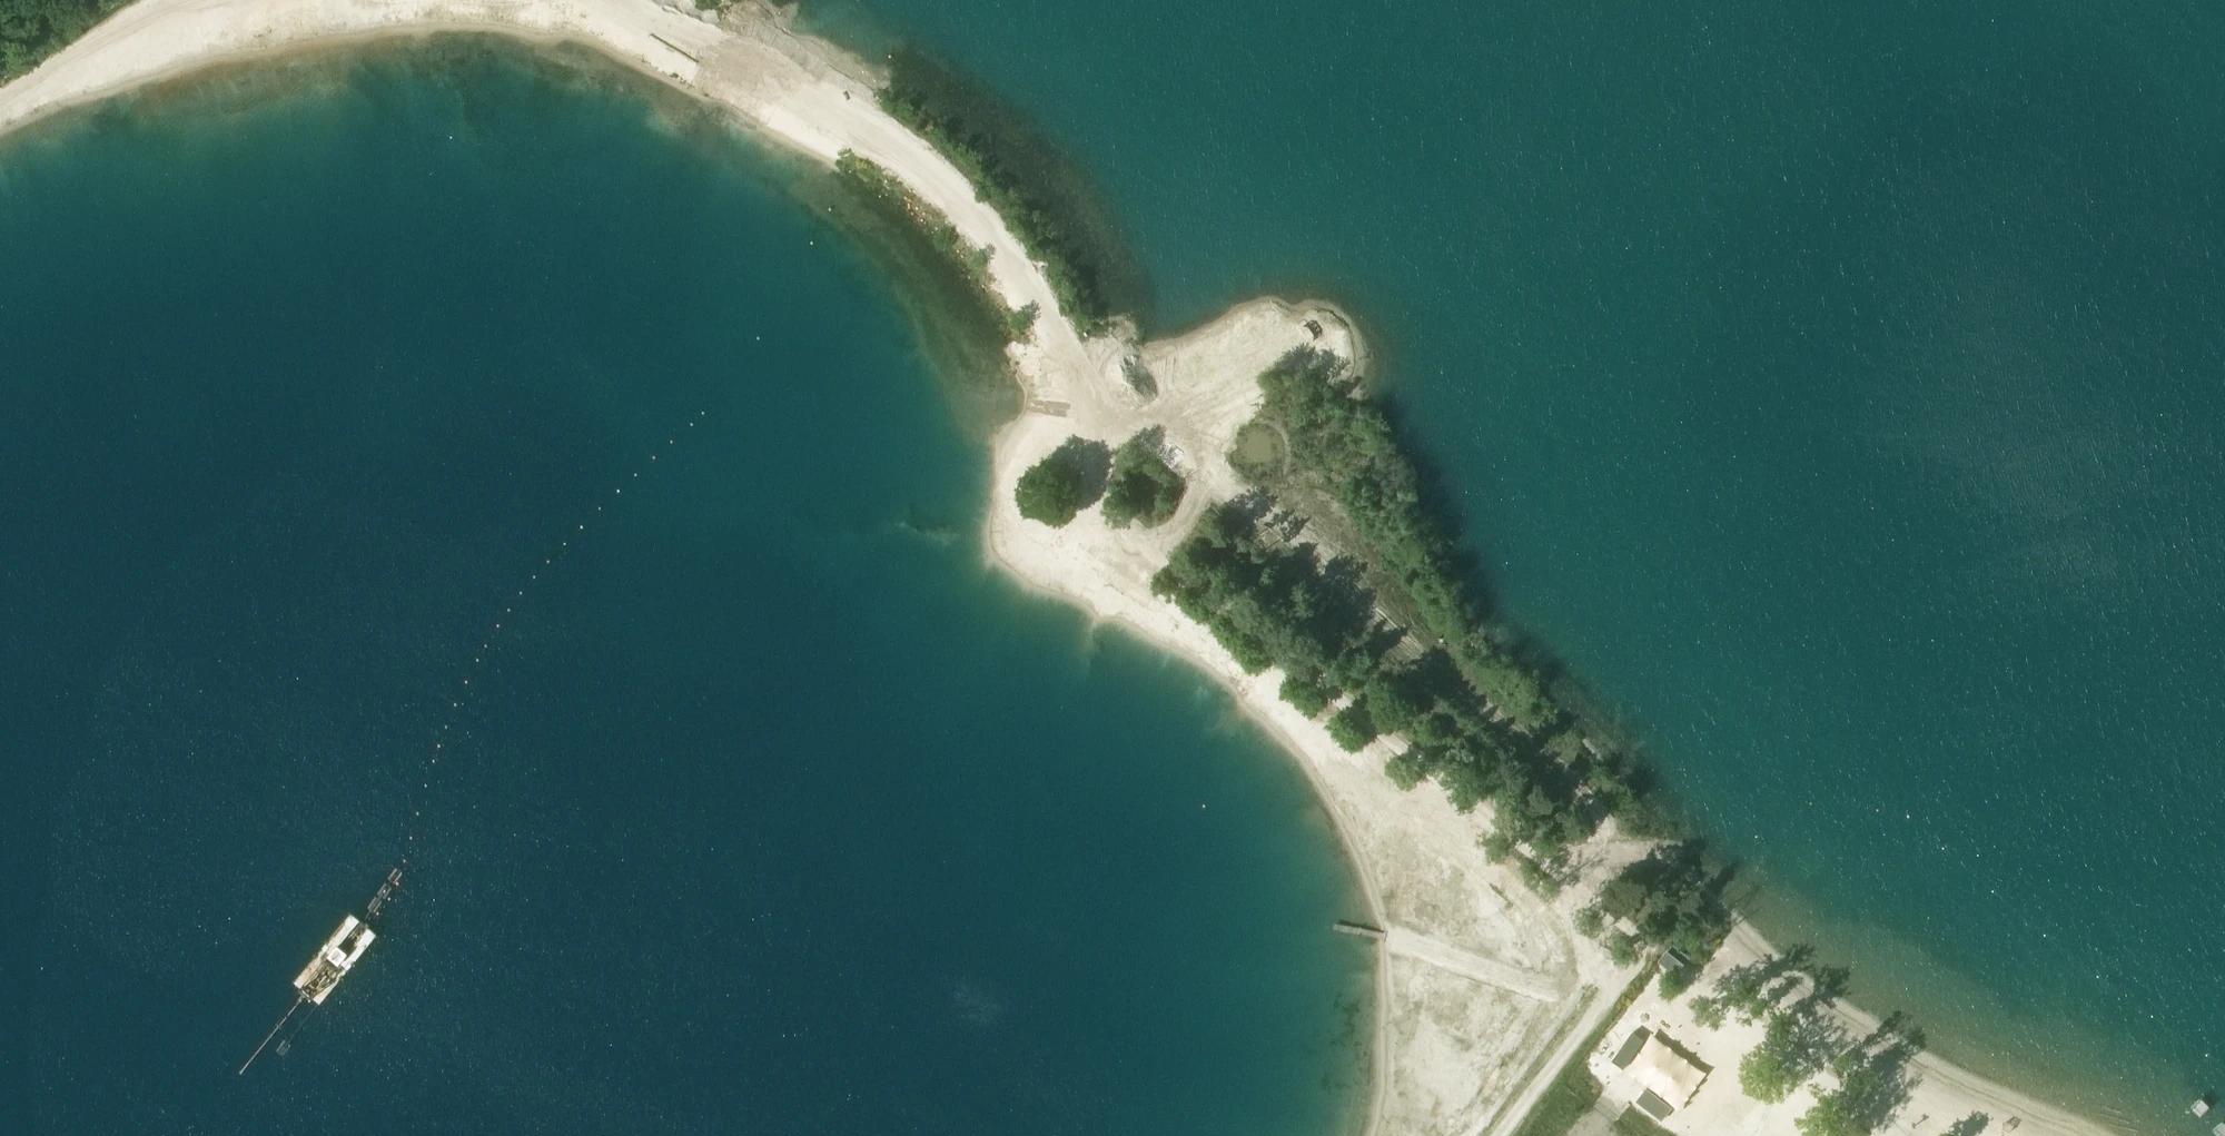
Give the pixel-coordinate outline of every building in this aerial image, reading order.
[(1660,961),(1659,961),(1675,973),(1682,965),(1666,952),(1660,961)] [(1633,1032),(1611,1059),(1622,1068),(1643,1041),(1633,1032)] [(1644,1089),(1635,1101),(1661,1121),(1670,1108),(1644,1089)]
